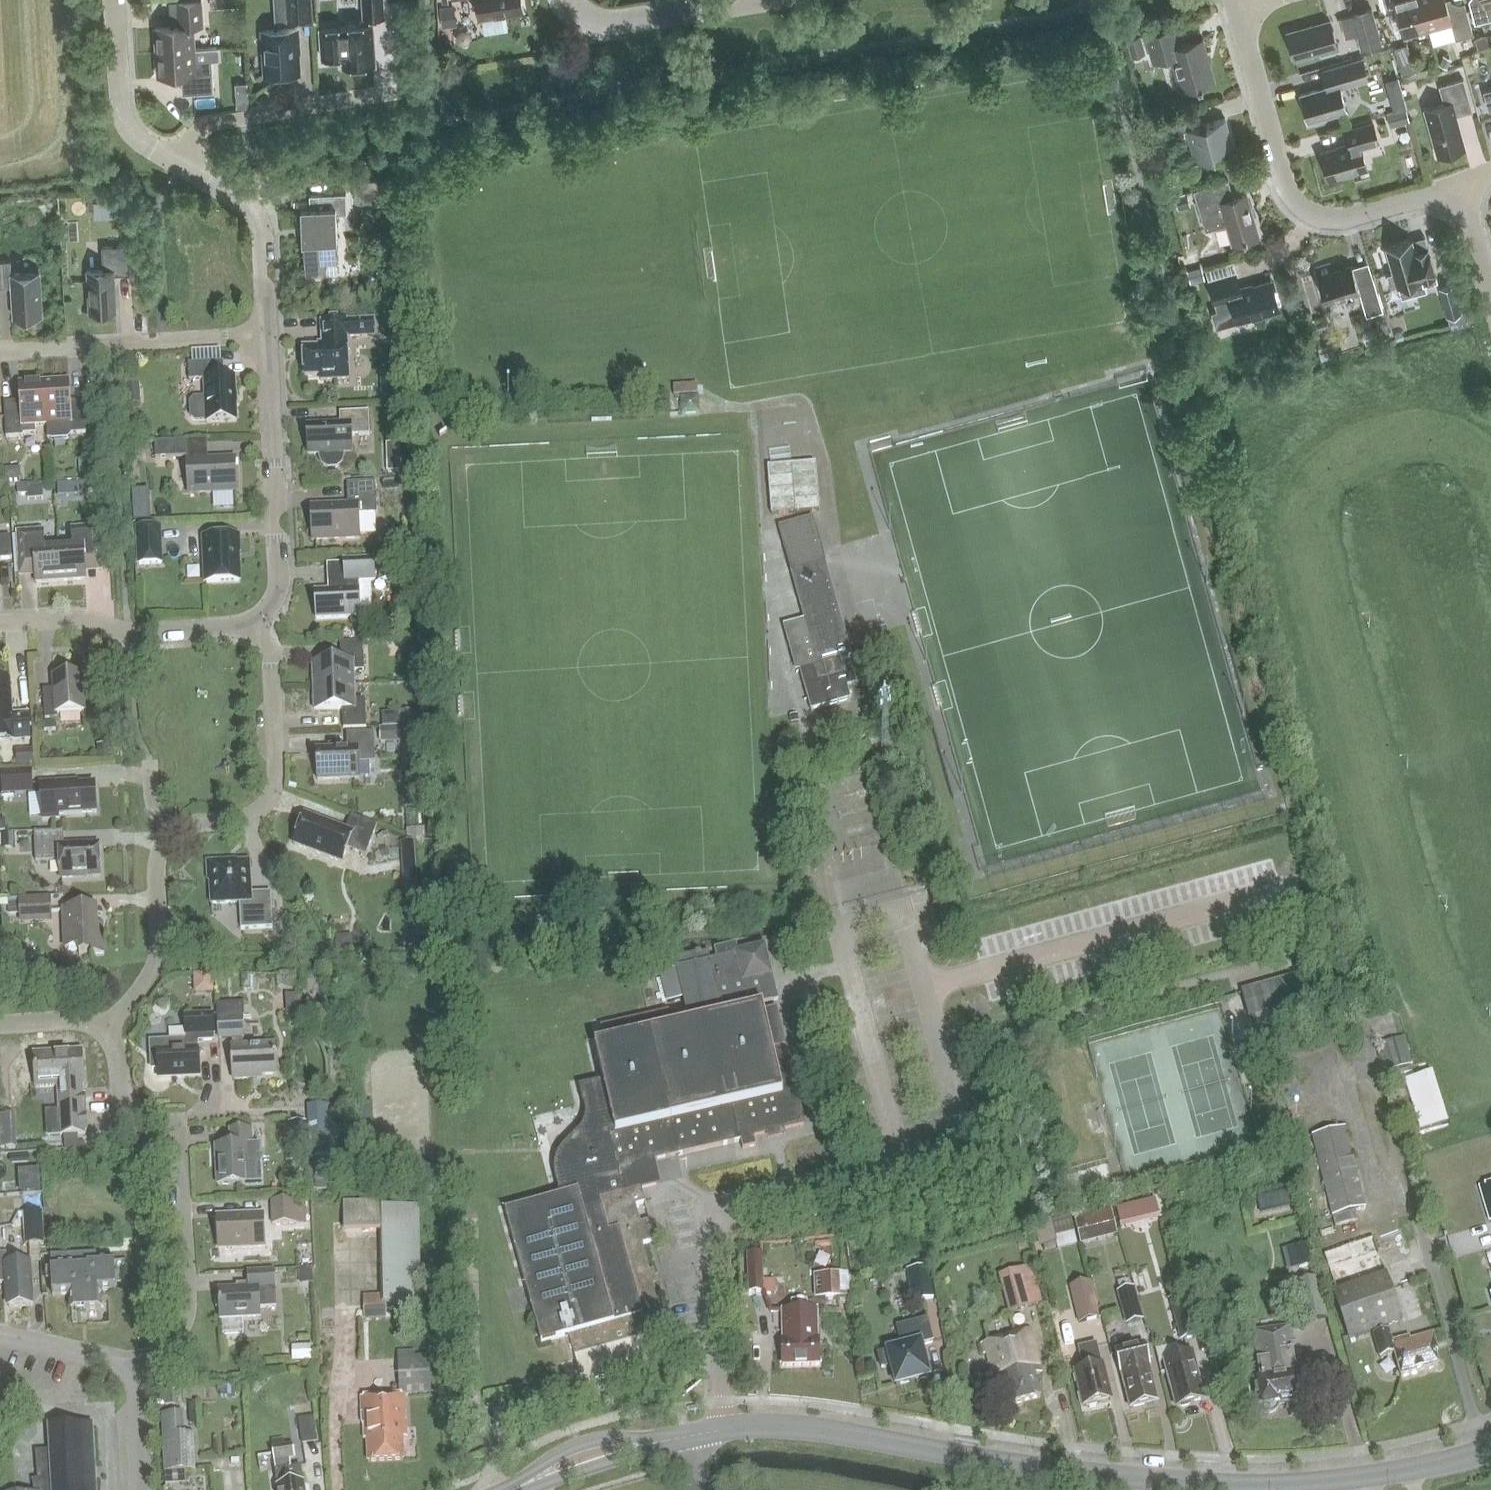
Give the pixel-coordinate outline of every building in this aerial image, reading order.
[(311,0),(284,0),(285,21),(312,19),(311,0)] [(339,26),(339,27),(319,29),(321,29),(322,58),(321,58),(321,59),(342,57),(343,66),(342,66),(342,67),(374,65),(371,18),(383,17),(382,0),(362,0),(363,22),(356,25),(339,26)] [(522,12),(520,0),(476,0),(480,25),(481,25),(480,18),(522,12)] [(1419,0),(1393,0),(1403,36),(1427,29),(1419,0)] [(1448,11),(1445,0),(1419,0),(1427,29),(1451,23),(1455,39),(1472,35),(1464,6),(1448,11)] [(1468,0),(1474,24),(1490,19),(1490,0),(1470,0),(1468,0)] [(155,52),(194,49),(192,26),(202,25),(201,1),(177,3),(178,26),(154,28),(155,52)] [(457,26),(454,5),(439,8),(442,29),(457,26)] [(1381,45),(1371,8),(1350,14),(1360,50),(1381,45)] [(1329,21),(1287,33),(1294,58),(1320,51),(1322,55),(1337,51),(1329,21)] [(1174,25),(1145,33),(1152,61),(1171,56),(1180,90),(1214,80),(1202,38),(1179,45),(1174,25)] [(265,75),(297,73),(296,44),(297,44),(296,28),(263,30),(265,75)] [(1145,53),(1140,34),(1126,37),(1131,57),(1145,53)] [(1428,75),(1426,68),(1415,71),(1407,44),(1394,48),(1402,75),(1403,75),(1405,81),(1428,75)] [(213,92),(211,61),(218,61),(217,48),(194,49),(155,52),(157,76),(181,74),(183,94),(213,92)] [(1451,58),(1443,55),(1439,65),(1446,68),(1451,58)] [(1321,71),(1326,87),(1300,95),(1307,122),(1346,111),(1339,88),(1367,80),(1361,60),(1321,71)] [(1455,116),(1472,112),(1463,79),(1438,86),(1443,104),(1424,109),(1437,156),(1464,148),(1455,116)] [(1406,108),(1389,113),(1385,114),(1389,127),(1409,122),(1406,108)] [(1213,151),(1232,146),(1225,118),(1203,124),(1194,114),(1167,122),(1171,134),(1186,130),(1195,161),(1214,156),(1213,151)] [(1349,144),(1320,152),(1328,179),(1366,168),(1360,146),(1377,141),(1372,123),(1345,130),(1349,144)] [(379,200),(378,179),(353,181),(355,201),(379,200)] [(1228,180),(1193,190),(1205,231),(1226,224),(1231,244),(1258,236),(1246,194),(1233,198),(1228,180)] [(331,239),(337,239),(335,215),(346,214),(345,193),(308,195),(309,208),(300,209),(301,241),(307,241),(308,271),(325,270),(324,256),(332,255),(331,239)] [(107,213),(106,202),(88,203),(88,214),(107,213)] [(1411,241),(1386,248),(1393,272),(1387,273),(1391,287),(1398,285),(1402,297),(1424,291),(1423,285),(1437,281),(1428,249),(1414,253),(1411,241)] [(102,270),(86,271),(88,312),(115,311),(113,275),(129,274),(128,245),(101,247),(102,270)] [(42,315),(39,272),(10,274),(10,261),(0,261),(0,287),(11,287),(13,317),(42,315)] [(1331,265),(1315,270),(1324,301),(1358,291),(1365,315),(1382,310),(1378,296),(1373,279),(1356,284),(1351,267),(1333,272),(1331,265)] [(1204,280),(1201,267),(1186,270),(1189,283),(1204,280)] [(1215,328),(1279,309),(1271,281),(1239,289),(1235,275),(1208,282),(1216,310),(1211,312),(1215,328)] [(1461,311),(1453,284),(1438,288),(1445,315),(1461,311)] [(1388,326),(1383,311),(1374,314),(1378,329),(1388,326)] [(320,320),(321,349),(303,350),(304,378),(320,377),(320,381),(348,380),(346,339),(376,338),(375,318),(320,320)] [(195,422),(206,422),(206,423),(236,421),(234,378),(223,378),(223,362),(188,364),(188,381),(204,380),(205,397),(193,398),(190,402),(190,417),(195,422)] [(44,382),(46,425),(47,425),(48,440),(67,439),(70,434),(86,433),(84,409),(70,410),(68,381),(44,382)] [(35,433),(35,426),(46,425),(44,382),(19,384),(21,413),(4,414),(6,438),(23,437),(22,434),(35,433)] [(674,393),(701,392),(700,383),(674,384),(674,393)] [(141,405),(140,384),(125,385),(127,406),(141,405)] [(344,459),(344,452),(352,452),(351,436),(369,435),(368,411),(339,413),(340,426),(306,427),(308,454),(318,453),(318,460),(321,466),(327,469),(337,469),(342,465),(344,459)] [(187,441),(154,442),(155,458),(188,457),(187,441)] [(94,475),(93,459),(78,460),(79,476),(94,475)] [(187,461),(188,494),(236,492),(234,459),(187,461)] [(766,467),(770,515),(818,511),(813,463),(766,467)] [(20,481),(20,468),(1,469),(1,482),(20,481)] [(385,478),(385,489),(397,488),(396,477),(385,478)] [(375,482),(347,483),(347,505),(310,507),(312,540),(359,538),(358,515),(377,514),(375,482)] [(43,486),(33,485),(32,487),(20,487),(20,498),(42,498),(43,486)] [(146,521),(145,504),(133,504),(134,522),(146,521)] [(776,529),(788,570),(814,663),(797,668),(808,708),(848,697),(845,685),(854,682),(846,656),(849,655),(811,519),(776,529)] [(163,564),(161,526),(135,527),(137,566),(163,564)] [(99,573),(97,552),(96,528),(71,529),(72,545),(58,546),(60,582),(85,581),(84,574),(99,573)] [(19,578),(35,577),(36,584),(60,582),(58,546),(44,547),(43,531),(16,533),(19,578)] [(11,559),(10,537),(0,537),(0,560),(11,559)] [(206,583),(238,581),(237,554),(239,554),(238,537),(204,538),(206,583)] [(393,580),(392,558),(378,558),(379,581),(393,580)] [(373,559),(343,561),(344,582),(328,582),(329,591),(314,591),(316,620),(360,617),(358,582),(374,581),(373,559)] [(313,687),(354,685),(354,671),(364,671),(362,642),(340,643),(340,663),(312,664),(313,687)] [(44,720),(57,719),(57,714),(83,712),(80,675),(54,677),(55,689),(42,690),(44,720)] [(0,741),(30,739),(28,714),(12,715),(10,680),(0,681),(0,741)] [(354,685),(313,687),(314,710),(342,709),(343,729),(366,728),(365,699),(355,700),(354,685)] [(411,725),(411,712),(399,712),(400,726),(411,725)] [(420,742),(420,725),(411,725),(400,726),(400,727),(379,728),(380,743),(409,742),(420,742)] [(316,750),(317,780),(359,779),(358,763),(375,763),(373,733),(346,734),(347,748),(316,750)] [(421,761),(420,742),(409,742),(410,761),(421,761)] [(113,759),(112,743),(97,744),(98,760),(113,759)] [(33,749),(16,750),(17,767),(34,766),(33,749)] [(33,793),(32,769),(1,771),(2,795),(33,793)] [(94,784),(68,786),(68,782),(39,784),(41,821),(60,820),(59,815),(96,812),(94,784)] [(366,856),(377,825),(351,816),(346,830),(304,815),(293,844),(342,863),(347,849),(366,856)] [(34,833),(35,862),(59,861),(60,879),(85,878),(85,875),(100,874),(98,846),(64,848),(63,832),(34,833)] [(16,850),(16,836),(0,836),(0,840),(0,850),(16,850)] [(417,895),(414,841),(401,842),(404,896),(417,895)] [(225,863),(225,861),(206,862),(207,880),(210,880),(211,904),(239,902),(240,930),(272,928),(271,896),(251,897),(249,862),(225,863)] [(52,922),(51,896),(19,898),(20,923),(52,922)] [(78,948),(79,956),(103,954),(102,934),(97,934),(96,908),(63,909),(64,949),(78,948)] [(352,953),(352,936),(335,936),(335,953),(352,953)] [(707,949),(676,957),(678,967),(675,968),(676,969),(659,973),(666,1004),(683,1000),(688,1022),(762,1004),(779,1000),(765,942),(734,949),(735,951),(709,957),(707,949)] [(1242,991),(1249,1017),(1255,1036),(1303,1023),(1290,978),(1242,991)] [(303,1011),(304,994),(287,994),(287,1011),(303,1011)] [(243,1037),(242,1021),(241,1003),(217,1004),(219,1038),(231,1038),(232,1047),(231,1047),(233,1080),(253,1079),(252,1076),(277,1075),(275,1044),(243,1046),(243,1037)] [(580,1382),(642,1366),(634,1339),(668,1330),(663,1309),(659,1310),(641,1244),(655,1240),(641,1190),(662,1185),(656,1162),(678,1156),(741,1141),(743,1150),(757,1146),(754,1135),(804,1124),(777,1009),(764,1012),(762,1004),(688,1022),(672,1026),(668,1011),(601,1027),(604,1043),(595,1045),(604,1081),(580,1087),(585,1111),(586,1114),(586,1117),(586,1119),(585,1122),(584,1124),(583,1126),(582,1129),(579,1132),(569,1142),(562,1148),(560,1151),(558,1154),(557,1157),(556,1160),(555,1163),(555,1166),(554,1169),(554,1175),(555,1178),(559,1194),(504,1209),(539,1342),(567,1334),(580,1382)] [(151,1069),(157,1069),(158,1077),(200,1075),(199,1050),(198,1050),(198,1042),(214,1041),(213,1015),(184,1016),(186,1040),(150,1042),(151,1069)] [(1413,1064),(1405,1036),(1381,1043),(1389,1071),(1413,1064)] [(82,1096),(82,1085),(83,1085),(81,1051),(33,1054),(36,1088),(57,1086),(60,1137),(86,1135),(84,1096),(82,1096)] [(1448,1123),(1432,1071),(1404,1080),(1420,1131),(1448,1123)] [(1282,1120),(1305,1115),(1298,1086),(1275,1092),(1282,1120)] [(330,1151),(328,1105),(307,1105),(309,1152),(330,1151)] [(1333,1216),(1365,1208),(1344,1128),(1312,1136),(1333,1216)] [(245,1184),(244,1159),(253,1158),(251,1129),(229,1130),(230,1146),(215,1146),(217,1185),(245,1184)] [(17,1149),(16,1130),(0,1131),(1,1149),(17,1149)] [(1481,1187),(1490,1220),(1490,1184),(1481,1187)] [(1293,1191),(1257,1197),(1259,1211),(1295,1205),(1293,1191)] [(1117,1207),(1121,1224),(1161,1214),(1157,1197),(1117,1207)] [(304,1224),(303,1200),(271,1201),(271,1225),(304,1224)] [(384,1303),(422,1302),(420,1205),(384,1206),(384,1201),(374,1201),(374,1218),(382,1217),(384,1303)] [(265,1248),(264,1214),(216,1216),(218,1250),(265,1248)] [(1074,1233),(1071,1221),(1051,1226),(1054,1239),(1074,1233)] [(1336,1288),(1331,1290),(1334,1299),(1349,1341),(1403,1322),(1373,1237),(1324,1254),(1336,1288)] [(1282,1250),(1287,1271),(1311,1265),(1305,1244),(1282,1250)] [(7,1283),(8,1307),(31,1306),(28,1263),(7,1264),(6,1253),(0,1254),(0,1283),(7,1283)] [(71,1311),(86,1310),(101,1309),(100,1291),(116,1290),(114,1260),(96,1261),(96,1253),(50,1255),(51,1266),(50,1266),(52,1296),(70,1295),(71,1311)] [(748,1292),(764,1292),(766,1295),(776,1295),(775,1280),(763,1281),(762,1253),(746,1253),(748,1292)] [(1011,1279),(1019,1311),(1042,1305),(1031,1267),(1009,1273),(1011,1279)] [(220,1320),(222,1320),(260,1318),(259,1309),(275,1308),(273,1270),(247,1272),(248,1288),(218,1290),(220,1320)] [(934,1298),(929,1271),(907,1275),(913,1302),(934,1298)] [(849,1296),(848,1273),(813,1274),(814,1297),(849,1296)] [(1329,1318),(1317,1277),(1293,1284),(1305,1325),(1329,1318)] [(1099,1318),(1089,1282),(1069,1287),(1078,1323),(1099,1318)] [(1197,1337),(1186,1295),(1169,1299),(1179,1341),(1197,1337)] [(1143,1320),(1136,1296),(1121,1300),(1127,1324),(1143,1320)] [(819,1339),(818,1310),(815,1310),(805,1310),(805,1303),(791,1303),(792,1310),(782,1311),(783,1366),(816,1365),(821,1365),(820,1339),(819,1339)] [(901,1349),(878,1355),(881,1368),(891,1366),(896,1386),(929,1377),(921,1345),(933,1342),(927,1319),(896,1327),(901,1349)] [(1255,1381),(1259,1406),(1260,1410),(1262,1412),(1264,1414),(1267,1416),(1270,1417),(1274,1415),(1276,1412),(1278,1409),(1279,1404),(1304,1400),(1300,1375),(1295,1375),(1288,1327),(1249,1333),(1252,1351),(1255,1351),(1260,1380),(1255,1381)] [(1394,1354),(1400,1376),(1438,1366),(1433,1352),(1437,1351),(1432,1334),(1410,1341),(1408,1336),(1391,1341),(1388,1330),(1373,1334),(1380,1358),(1394,1354)] [(990,1380),(995,1379),(997,1385),(1001,1384),(1006,1406),(1040,1397),(1035,1375),(1039,1374),(1028,1332),(981,1344),(987,1368),(990,1380)] [(1096,1344),(1078,1349),(1083,1370),(1075,1372),(1083,1407),(1086,1406),(1088,1408),(1096,1406),(1097,1403),(1100,1402),(1100,1399),(1110,1397),(1102,1365),(1101,1365),(1096,1344)] [(1147,1368),(1142,1345),(1116,1351),(1130,1409),(1157,1402),(1148,1367),(1147,1368)] [(313,1361),(312,1346),(291,1347),(292,1362),(313,1361)] [(1164,1360),(1168,1374),(1176,1407),(1179,1406),(1182,1408),(1189,1406),(1190,1403),(1203,1400),(1191,1352),(1164,1360)] [(434,1394),(434,1356),(399,1356),(400,1395),(434,1394)] [(978,1374),(969,1376),(972,1386),(981,1383),(978,1374)] [(407,1438),(405,1395),(362,1397),(364,1440),(368,1440),(369,1461),(403,1460),(402,1438),(407,1438)] [(184,1434),(183,1413),(161,1414),(166,1485),(186,1483),(185,1471),(196,1471),(194,1433),(184,1434)] [(317,1442),(314,1417),(298,1419),(302,1444),(317,1442)] [(50,1451),(37,1452),(39,1480),(34,1480),(34,1489),(96,1489),(92,1424),(48,1425),(50,1451)] [(308,1488),(304,1486),(304,1482),(303,1482),(301,1467),(291,1468),(290,1459),(295,1459),(293,1445),(284,1446),(283,1438),(271,1440),(278,1485),(277,1485),(278,1489),(308,1489),(308,1488)]
